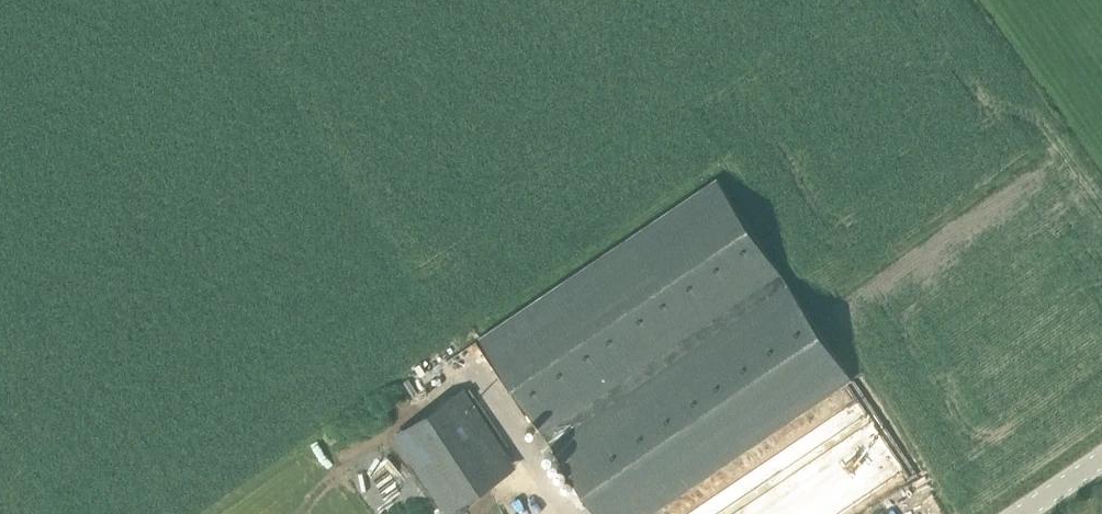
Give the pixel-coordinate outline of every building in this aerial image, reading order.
[(851,382),(715,181),(482,340),(600,513),(655,513),(851,382)] [(693,513),(853,513),(911,475),(864,400),(693,513)]
